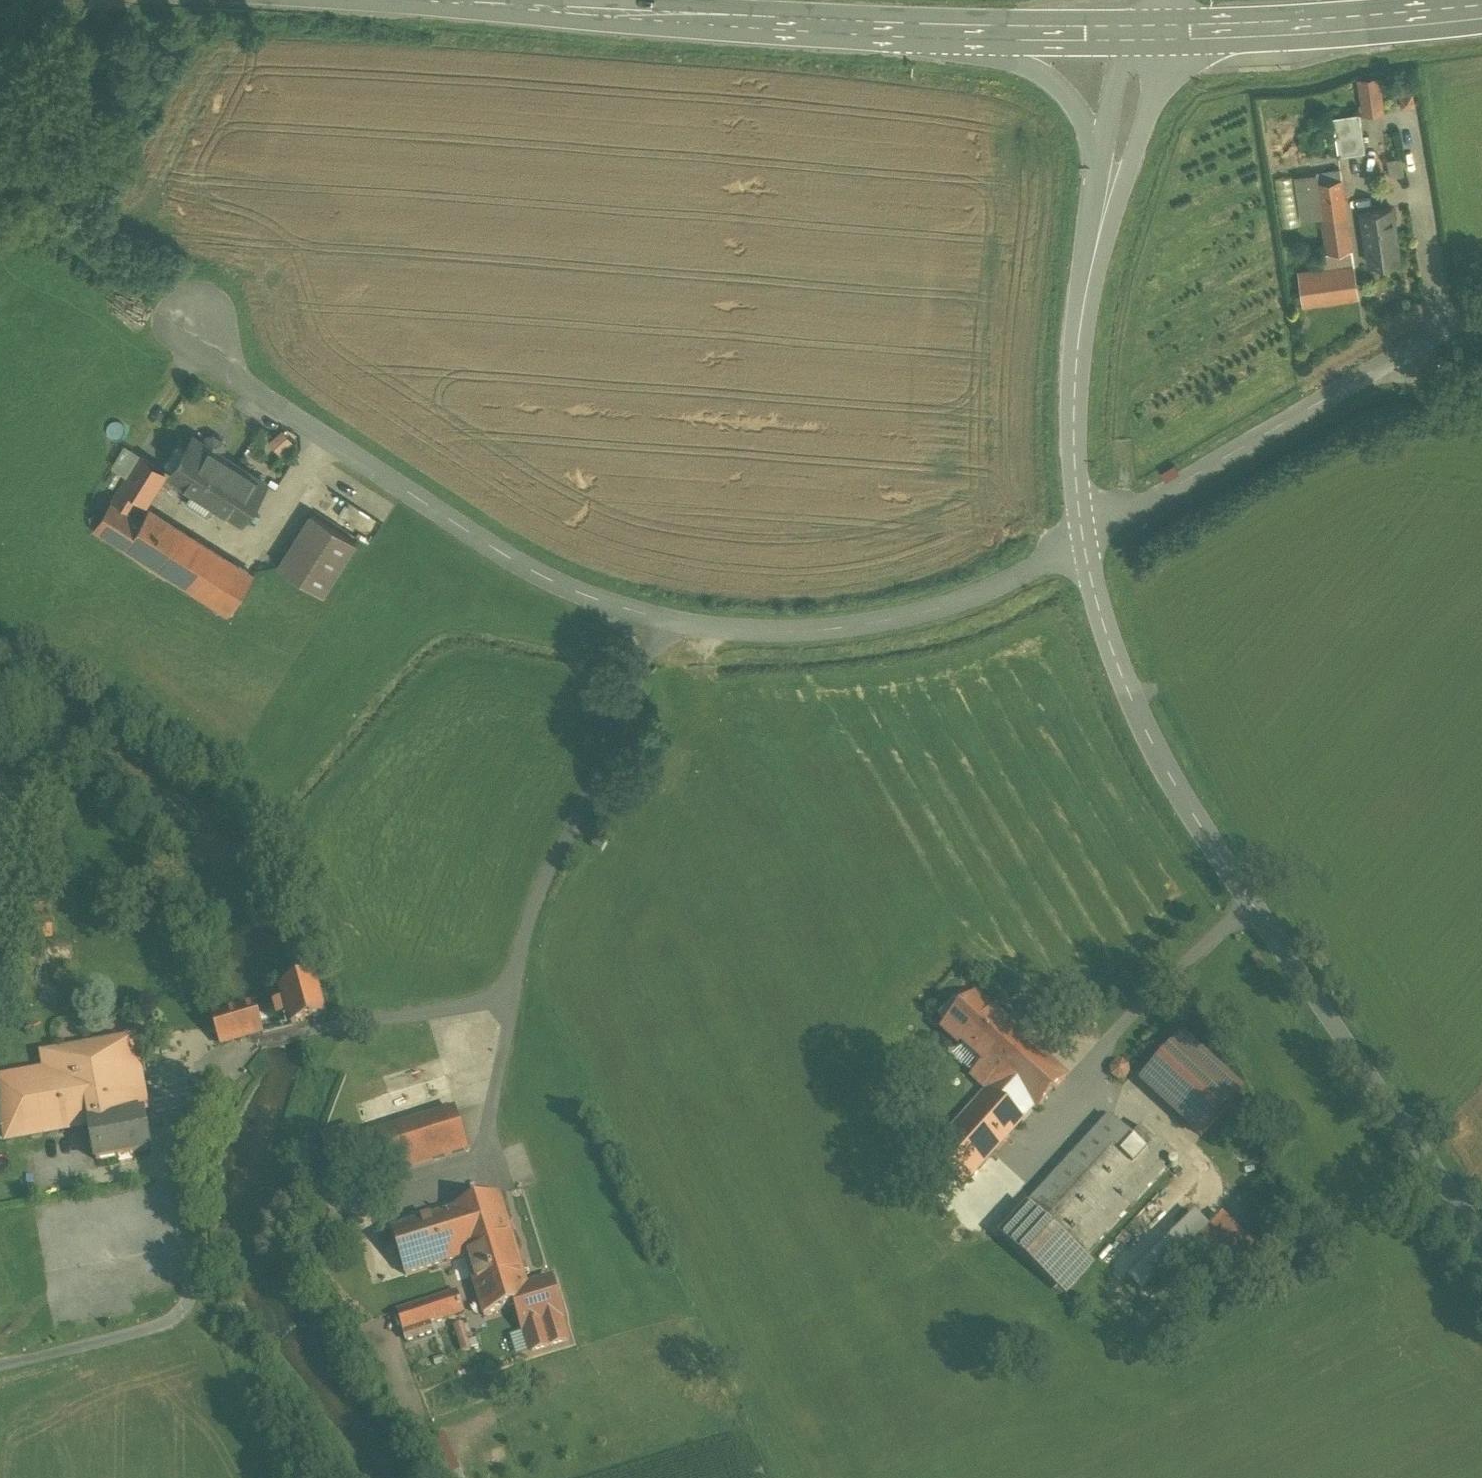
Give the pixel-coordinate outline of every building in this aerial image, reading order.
[(1363,113),(1382,110),(1378,79),(1358,82),(1363,113)] [(1333,117),(1338,156),(1365,152),(1359,113),(1333,117)] [(1403,159),(1390,160),(1393,177),(1405,175),(1403,159)] [(1325,269),(1298,273),(1303,305),(1358,297),(1340,170),(1296,177),(1302,216),(1322,213),(1327,252),(1322,253),(1325,269)] [(1392,207),(1361,212),(1369,265),(1399,260),(1392,207)] [(271,443),(282,454),(295,439),(283,429),(271,443)] [(193,437),(170,474),(242,520),(265,483),(193,437)] [(140,456),(115,497),(127,504),(134,492),(147,500),(165,470),(140,456)] [(112,502),(95,528),(228,613),(253,574),(149,508),(141,521),(112,502)] [(311,513),(278,565),(322,593),(355,541),(311,513)] [(315,979),(282,989),(285,1000),(276,1003),(280,1017),(289,1014),(292,1025),(325,1016),(315,979)] [(976,995),(943,1031),(958,1045),(960,1042),(984,1063),(972,1076),(988,1091),(1000,1078),(1034,1109),(1036,1110),(1066,1077),(976,995)] [(256,1005),(213,1017),(221,1045),(264,1032),(256,1005)] [(1183,1037),(1141,1081),(1201,1136),(1242,1092),(1183,1037)] [(47,1055),(50,1073),(0,1081),(0,1095),(8,1139),(91,1125),(90,1124),(137,1115),(134,1100),(132,1085),(139,1083),(138,1076),(132,1040),(47,1055)] [(1130,1064),(1116,1062),(1113,1077),(1127,1080),(1130,1064)] [(1034,1109),(1000,1078),(988,1091),(931,1154),(965,1185),(1034,1109)] [(456,1111),(366,1139),(377,1177),(468,1150),(456,1111)] [(137,1115),(90,1124),(91,1125),(97,1161),(151,1151),(145,1114),(137,1115)] [(1133,1139),(1108,1117),(1000,1236),(1055,1286),(1174,1155),(1143,1127),(1133,1139)] [(466,1256),(514,1242),(499,1194),(451,1208),(452,1211),(391,1229),(405,1275),(466,1256)] [(1220,1217),(1185,1252),(1217,1283),(1252,1248),(1220,1217)] [(514,1242),(466,1256),(484,1315),(516,1306),(532,1301),(527,1285),(514,1242)] [(550,1278),(527,1285),(532,1301),(516,1306),(523,1328),(525,1328),(532,1351),(567,1340),(560,1318),(562,1317),(550,1278)] [(458,1292),(397,1312),(403,1331),(464,1311),(458,1292)] [(455,1326),(464,1352),(474,1349),(464,1323),(455,1326)]
